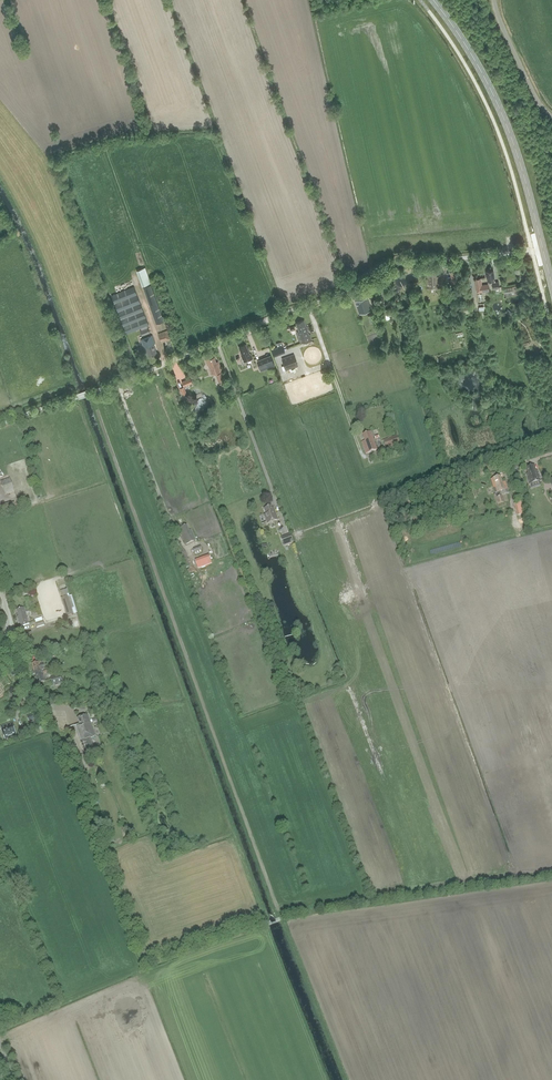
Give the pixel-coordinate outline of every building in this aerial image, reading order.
[(150,283),(145,267),(136,270),(141,286),(150,283)] [(427,289),(440,288),(439,277),(436,277),(436,270),(426,271),(427,279),(426,279),(427,289)] [(488,281),(495,280),(493,270),(486,271),(488,281)] [(458,271),(450,272),(451,283),(459,282),(458,271)] [(489,291),(488,284),(482,285),(481,278),(475,279),(476,293),(489,291)] [(156,324),(164,322),(151,285),(143,288),(156,324)] [(141,336),(142,336),(150,333),(148,328),(150,327),(134,287),(112,296),(126,334),(139,329),(140,331),(139,332),(141,336)] [(360,314),(372,310),(368,298),(364,299),(363,294),(354,297),(360,314)] [(390,308),(383,311),(380,312),(382,317),(385,316),(386,320),(393,318),(390,308)] [(371,325),(378,322),(374,314),(368,316),(371,325)] [(301,343),(312,339),(309,328),(308,329),(305,320),(297,322),(299,329),(296,330),(301,343)] [(167,330),(158,334),(162,343),(171,340),(167,330)] [(149,356),(157,353),(154,344),(155,343),(152,335),(141,340),(146,352),(147,352),(149,356)] [(244,362),(253,358),(251,354),(250,355),(246,345),(239,347),(242,354),(241,355),(244,362)] [(272,350),(274,356),(286,352),(284,346),(272,350)] [(294,354),(282,358),(286,370),(298,366),(294,354)] [(275,366),(271,355),(257,361),(261,371),(275,366)] [(212,374),(222,370),(219,362),(217,362),(215,357),(206,361),(208,366),(210,365),(211,368),(210,368),(212,374)] [(216,374),(219,382),(225,379),(222,371),(216,374)] [(181,381),(183,386),(183,387),(192,383),(190,378),(181,381)] [(220,391),(226,388),(224,382),(219,383),(220,385),(218,386),(220,391)] [(362,442),(366,454),(377,450),(371,432),(363,435),(365,441),(362,442)] [(387,450),(400,445),(397,436),(383,440),(387,450)] [(526,474),(529,484),(542,481),(539,470),(537,470),(535,465),(526,468),(528,473),(526,474)] [(500,476),(490,479),(494,493),(496,493),(496,494),(495,494),(498,504),(504,503),(501,491),(507,489),(505,481),(501,482),(500,476)] [(5,495),(14,492),(10,478),(0,481),(5,495)] [(517,516),(525,514),(521,502),(514,504),(517,516)] [(267,524),(277,520),(278,520),(274,508),(272,509),(271,506),(264,509),(266,514),(264,515),(267,524)] [(185,544),(195,540),(191,529),(189,530),(186,525),(179,528),(182,534),(181,535),(185,544)] [(293,543),(290,534),(280,538),(283,546),(293,543)] [(188,557),(185,552),(184,552),(181,547),(178,548),(182,559),(188,557)] [(74,615),(68,596),(67,594),(69,594),(67,589),(60,591),(62,596),(63,597),(61,598),(67,617),(74,615)] [(29,623),(25,612),(24,608),(18,610),(19,616),(17,616),(20,626),(29,623)] [(45,669),(44,663),(40,664),(39,662),(32,664),(34,671),(32,671),(33,675),(35,674),(35,677),(34,677),(35,684),(45,681),(42,670),(45,669)] [(63,683),(61,674),(56,675),(56,676),(50,677),(52,684),(54,684),(54,686),(63,683)] [(80,725),(75,727),(84,752),(94,749),(92,745),(90,738),(96,736),(88,714),(77,718),(80,725)] [(5,740),(16,736),(12,723),(1,727),(5,740)] [(33,734),(32,731),(31,727),(23,730),(25,736),(33,734)]
